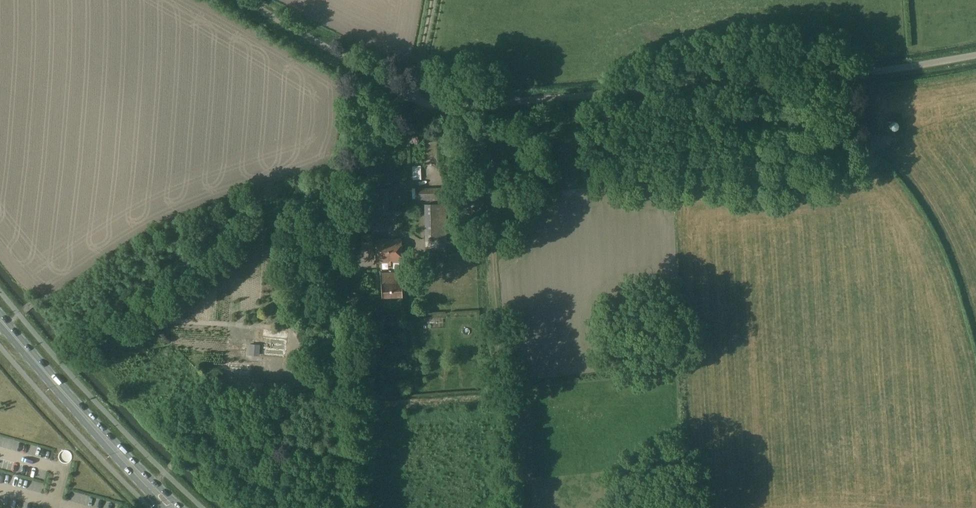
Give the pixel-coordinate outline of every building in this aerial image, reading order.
[(889,128),(891,131),(895,131),(898,129),(898,125),(896,122),(892,122),(889,124),(889,128)] [(391,212),(391,188),(378,188),(377,212),(391,212)] [(416,199),(443,198),(443,188),(416,189),(416,199)] [(425,241),(446,241),(445,203),(425,204),(425,241)] [(376,260),(402,260),(402,240),(376,240),(376,260)] [(382,297),(384,296),(402,296),(402,272),(381,273),(382,297)] [(278,356),(278,348),(288,348),(288,330),(266,330),(265,356),(278,356)] [(250,344),(249,354),(259,355),(260,345),(250,344)]
